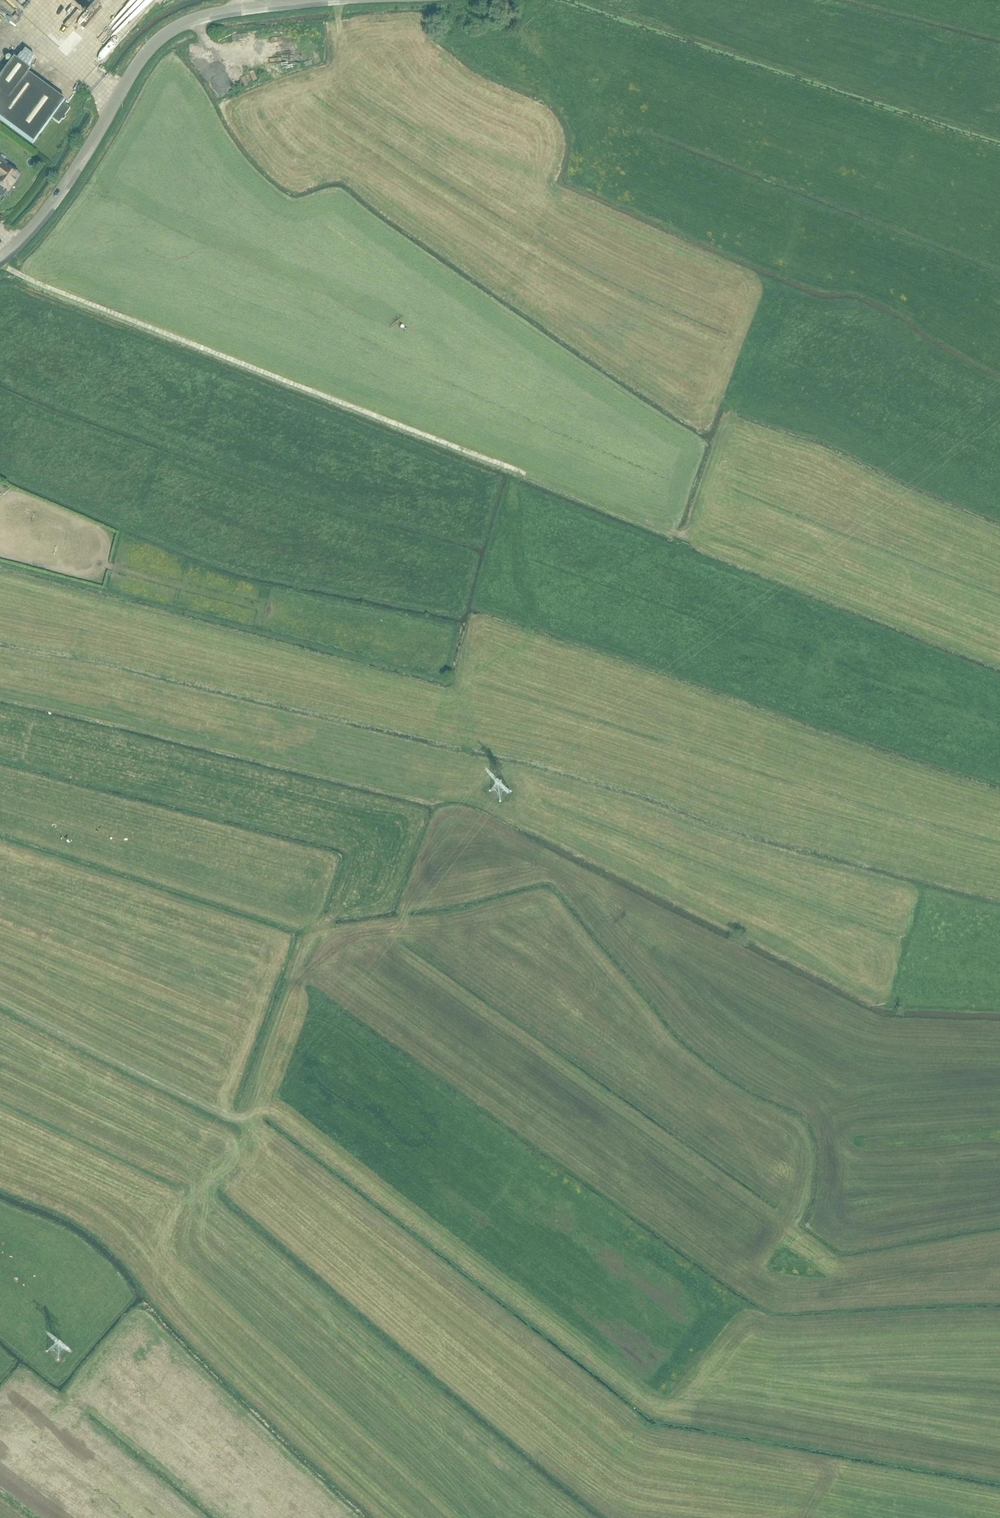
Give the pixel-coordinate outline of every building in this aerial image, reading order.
[(181,50),(194,66),(206,57),(193,41),(181,50)] [(95,52),(89,59),(97,68),(104,61),(95,52)] [(64,102),(27,75),(29,71),(13,59),(0,77),(0,120),(33,145),(51,119),(58,125),(70,109),(63,104),(64,102)] [(17,182),(16,181),(19,176),(6,167),(5,168),(0,164),(0,190),(4,189),(8,192),(11,188),(12,189),(15,189),(17,185),(17,182)]
